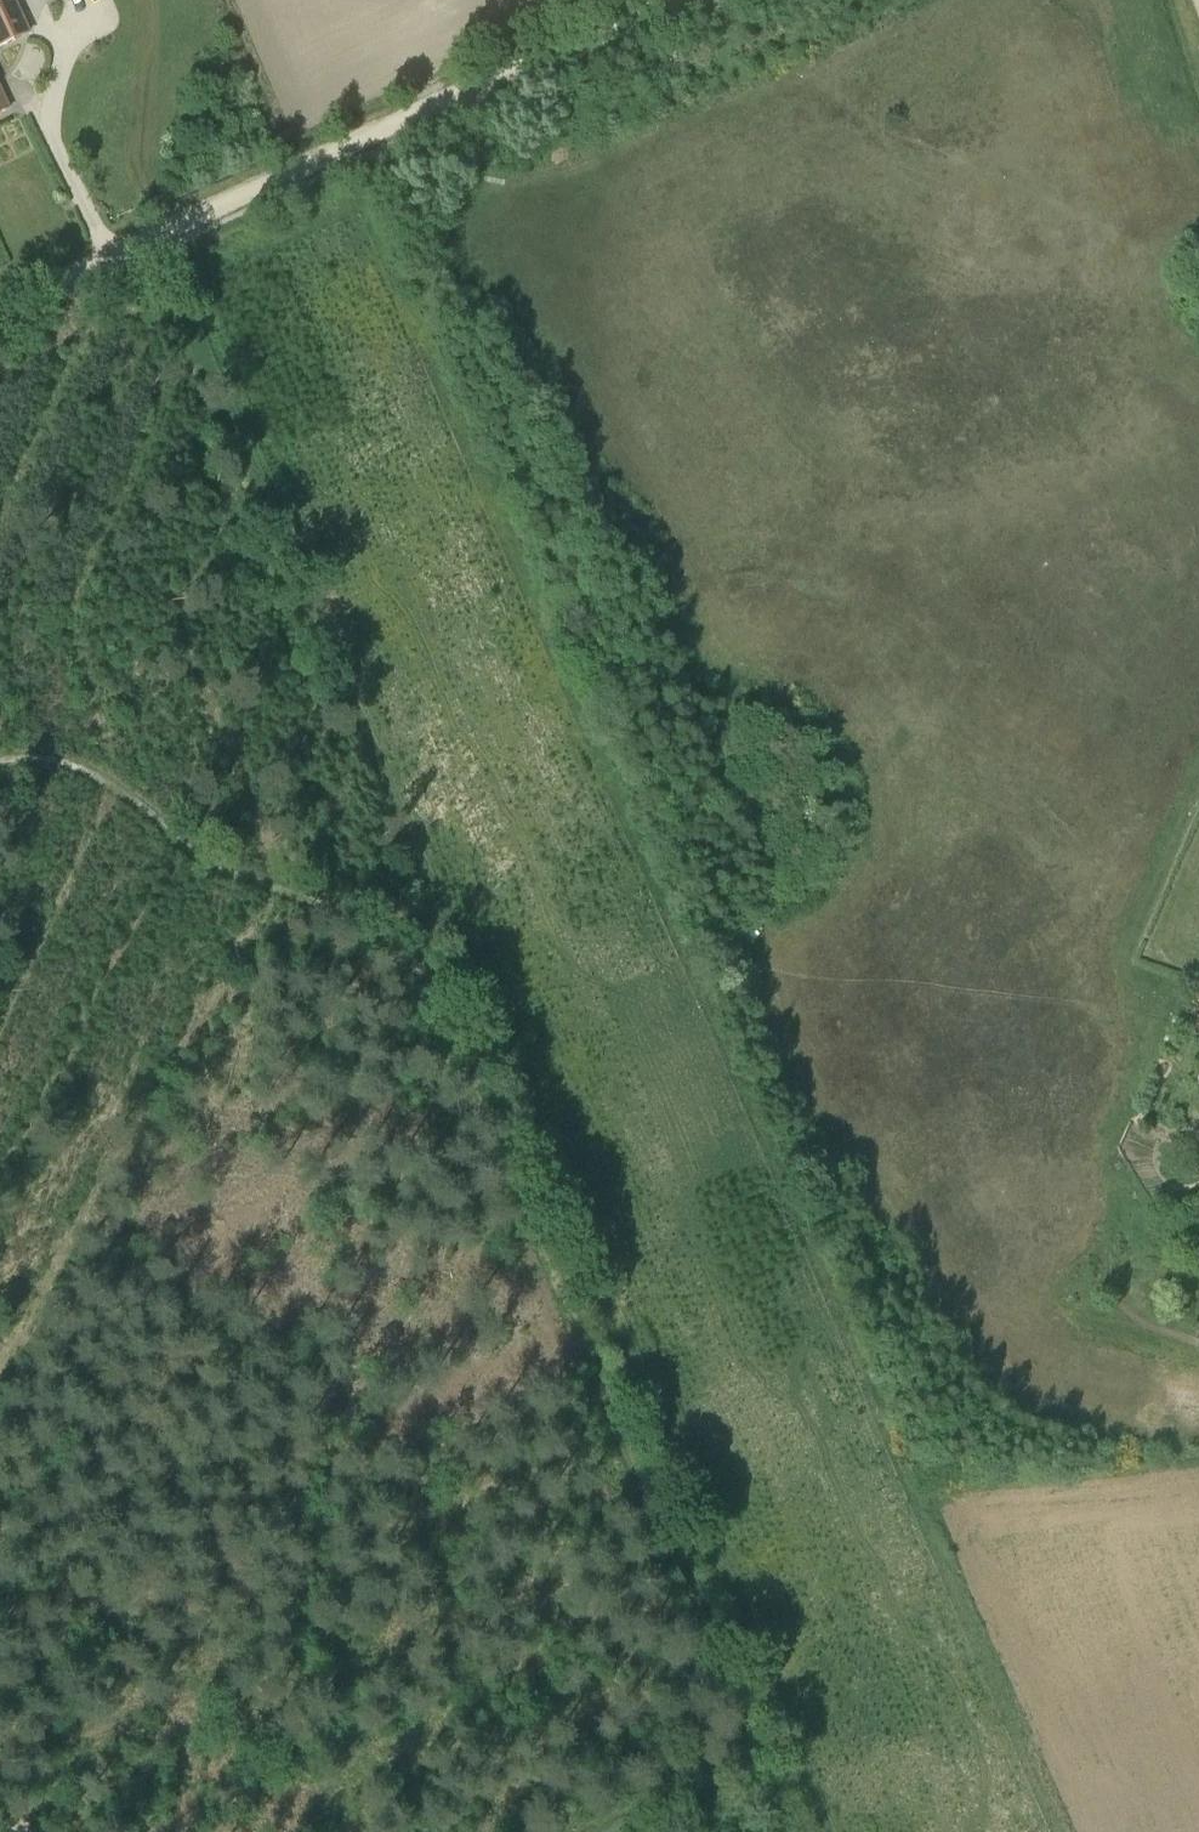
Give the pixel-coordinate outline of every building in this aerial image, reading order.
[(27,35),(11,0),(10,0),(0,5),(0,48),(27,35)] [(11,109),(0,83),(0,114),(11,109)]
